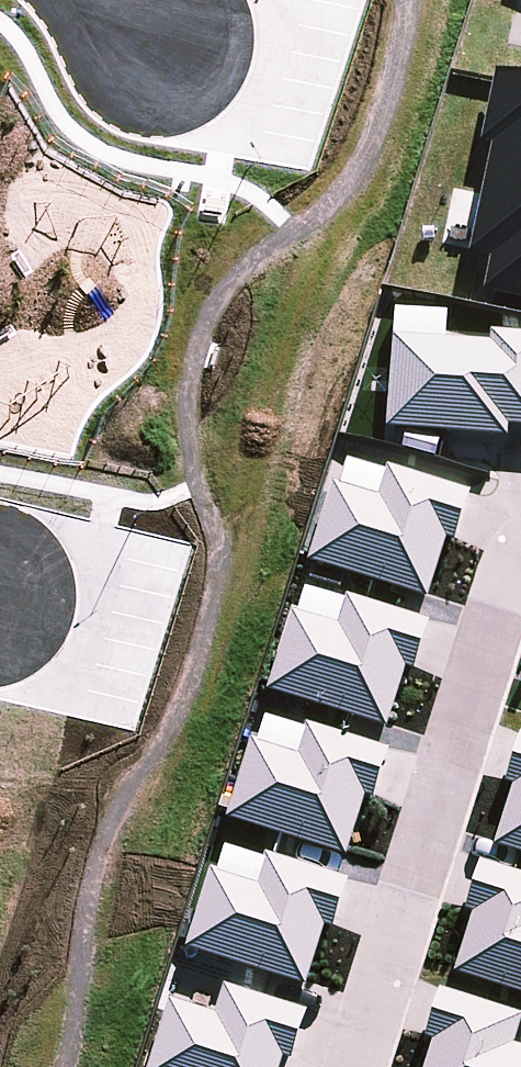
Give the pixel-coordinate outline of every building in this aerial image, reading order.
[(520,310),(520,91),(495,86),(481,151),(493,154),(470,264),(492,268),(484,303),(520,310)] [(393,321),(391,348),(445,351),(446,324),(393,321)] [(507,447),(507,435),(520,436),(520,344),(489,342),(488,354),(445,351),(391,348),(386,440),(507,447)] [(346,471),(338,495),(376,508),(384,483),(346,471)] [(338,495),(331,493),(306,570),(426,609),(445,550),(454,553),(470,504),(386,477),(384,483),(376,508),(338,495)] [(338,633),(346,608),(304,595),(296,619),(338,633)] [(296,619),(293,618),(268,695),(388,733),(406,677),(413,679),(429,629),(347,603),(346,608),(338,633),(296,619)] [(297,763),(305,737),(267,724),(258,750),(297,763)] [(258,750),(251,748),(225,827),(346,866),(365,807),(374,810),(390,760),(306,733),(305,737),(297,763),(258,750)] [(517,744),(501,793),(510,795),(490,857),(520,867),(520,745),(517,744)] [(256,897),(265,871),(225,858),(216,884),(256,897)] [(216,884),(210,882),(185,958),(303,996),(323,937),(331,939),(347,890),(267,864),(265,871),(256,897),(216,884)] [(476,871),(461,920),(469,923),(451,983),(520,1005),(520,885),(476,871)] [(168,1011),(150,1066),(292,1066),(307,1023),(223,996),(214,1026),(168,1011)] [(510,1054),(519,1025),(436,999),(421,1048),(429,1050),(424,1066),(520,1066),(520,1058),(510,1054)]
